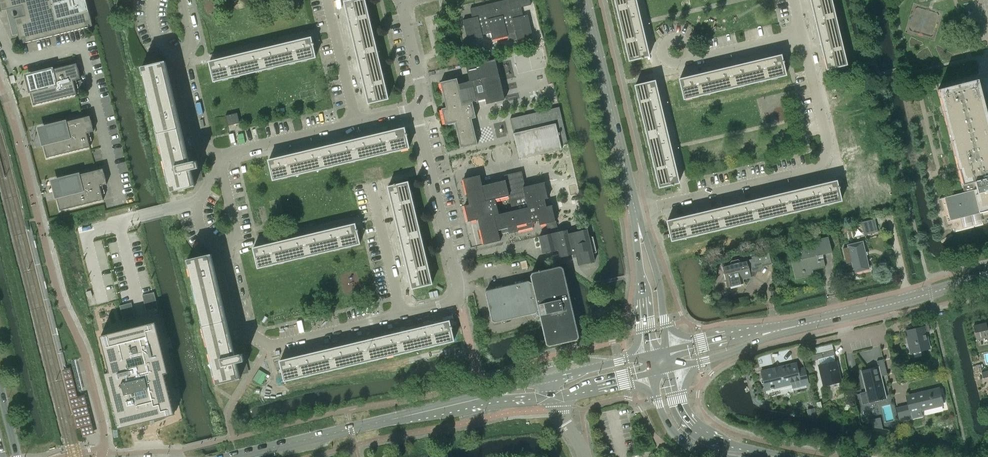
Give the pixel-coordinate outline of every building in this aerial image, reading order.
[(2,11),(23,5),(26,16),(15,18),(21,44),(93,26),(89,10),(86,0),(0,0),(0,4),(2,11)] [(372,30),(365,0),(350,0),(344,2),(352,35),(372,30)] [(509,4),(500,6),(499,1),(470,8),(470,9),(471,9),(475,8),(477,17),(463,20),(468,40),(482,36),(482,37),(483,37),(482,34),(491,32),(492,39),(493,39),(507,35),(507,36),(508,36),(507,33),(515,31),(517,39),(518,38),(532,34),(532,35),(527,15),(523,16),(521,7),(531,5),(531,4),(530,4),(529,0),(508,0),(509,4)] [(636,0),(615,0),(621,27),(641,22),(636,0)] [(838,31),(831,0),(818,0),(811,2),(818,35),(838,31)] [(649,56),(641,22),(621,27),(629,61),(641,58),(642,59),(644,59),(643,57),(649,56)] [(360,69),(380,65),(372,30),(352,35),(360,69)] [(515,31),(507,33),(508,36),(509,41),(517,40),(515,31)] [(838,31),(818,35),(827,69),(846,65),(838,31)] [(277,45),(282,65),(315,57),(313,45),(314,45),(314,43),(312,43),(311,37),(277,45)] [(243,53),(248,73),(282,65),(277,45),(243,53)] [(248,73),(243,53),(209,61),(214,81),(248,73)] [(781,55),(747,63),(752,83),(786,75),(783,63),(784,62),(784,60),(782,61),(781,55)] [(467,82),(458,84),(457,79),(457,78),(440,82),(440,83),(441,83),(447,107),(441,109),(442,109),(445,124),(445,125),(455,122),(461,147),(461,148),(477,144),(477,143),(471,119),(476,117),(472,102),(486,99),(487,104),(505,99),(495,59),(466,66),(469,77),(470,81),(467,81),(467,82)] [(142,68),(143,68),(166,168),(172,190),(171,190),(171,191),(195,186),(195,185),(192,185),(191,181),(200,178),(198,168),(196,160),(196,161),(194,153),(185,155),(163,63),(166,62),(165,61),(142,67),(142,68)] [(33,85),(34,89),(30,90),(34,105),(77,94),(74,80),(81,78),(77,63),(34,74),(35,79),(35,84),(33,85)] [(747,63),(713,71),(718,91),(752,83),(747,63)] [(380,65),(360,69),(368,103),(388,99),(380,65)] [(684,99),(718,91),(713,71),(679,79),(684,99)] [(846,90),(843,78),(833,80),(836,92),(846,90)] [(978,81),(977,80),(938,90),(938,91),(962,183),(962,184),(964,192),(939,199),(944,198),(950,220),(987,211),(987,121),(978,81)] [(643,119),(663,115),(655,81),(635,85),(643,119)] [(854,97),(834,102),(837,112),(857,108),(854,97)] [(567,144),(568,144),(559,107),(510,119),(510,118),(519,159),(520,159),(520,158),(561,149),(562,149),(561,144),(567,143),(567,144)] [(857,108),(837,112),(839,121),(859,116),(857,108)] [(227,125),(239,122),(237,113),(225,116),(227,125)] [(651,153),(671,149),(663,115),(643,119),(651,153)] [(90,147),(88,136),(87,133),(94,131),(90,116),(47,126),(50,136),(46,137),(47,142),(43,143),(47,158),(90,147)] [(859,116),(839,121),(840,128),(861,123),(859,116)] [(861,123),(840,128),(842,136),(863,131),(861,123)] [(374,153),(375,156),(409,148),(408,146),(406,135),(407,135),(407,133),(405,133),(404,128),(370,136),(374,153)] [(863,131),(842,136),(844,143),(864,139),(863,131)] [(341,160),(341,164),(375,156),(374,153),(370,136),(337,144),(341,160)] [(864,139),(844,143),(846,151),(866,146),(864,139)] [(307,169),(308,172),(341,164),(341,160),(337,144),(303,152),(307,169)] [(866,146),(846,151),(848,159),(868,154),(866,146)] [(671,149),(651,153),(659,187),(671,184),(672,186),(674,185),(673,184),(679,183),(671,149)] [(307,169),(303,152),(268,160),(273,180),(308,172),(307,169)] [(868,154),(848,159),(849,166),(870,161),(868,154)] [(870,161),(849,166),(851,175),(872,170),(870,161)] [(103,200),(101,189),(100,186),(107,184),(103,168),(60,179),(62,189),(59,190),(60,195),(56,196),(60,210),(103,200)] [(544,182),(528,186),(529,187),(524,189),(524,187),(523,187),(519,172),(522,172),(521,171),(504,175),(505,180),(482,185),(479,176),(480,176),(480,175),(463,179),(463,180),(464,179),(469,204),(464,205),(464,206),(465,206),(468,220),(468,221),(478,219),(484,244),(483,244),(484,244),(500,240),(498,234),(508,232),(509,233),(518,231),(532,227),(533,228),(533,227),(532,222),(539,221),(540,225),(546,223),(547,229),(557,227),(557,226),(556,226),(555,221),(556,221),(556,220),(555,220),(552,206),(552,205),(544,207),(543,203),(545,202),(545,199),(548,198),(548,197),(544,183),(545,183),(544,182)] [(802,189),(807,209),(841,201),(838,188),(840,188),(839,186),(838,186),(837,181),(802,189)] [(396,221),(416,216),(408,182),(396,185),(395,183),(393,184),(394,185),(388,186),(396,221)] [(774,216),(807,209),(802,189),(769,197),(774,216)] [(769,197),(735,205),(740,224),(774,216),(769,197)] [(706,232),(740,224),(735,205),(701,213),(706,232)] [(672,241),(706,232),(701,213),(667,221),(672,241)] [(424,249),(416,216),(396,221),(404,254),(424,249)] [(864,235),(878,231),(874,219),(861,222),(864,235)] [(355,224),(321,232),(326,252),(360,243),(357,231),(358,231),(358,229),(356,229),(355,224)] [(574,228),(539,236),(543,253),(558,249),(560,257),(576,253),(578,265),(594,261),(593,253),(597,252),(593,236),(589,237),(587,229),(575,232),(574,228)] [(292,259),(326,252),(321,232),(287,240),(292,259)] [(791,261),(795,279),(806,277),(805,272),(825,267),(823,259),(818,261),(817,256),(832,252),(828,237),(820,238),(821,243),(798,248),(801,259),(791,261)] [(258,268),(292,259),(287,240),(253,248),(258,268)] [(848,247),(843,248),(846,263),(851,262),(854,272),(869,269),(862,241),(847,245),(848,247)] [(424,249),(404,254),(412,288),(432,284),(424,249)] [(793,258),(800,256),(798,249),(791,250),(793,258)] [(751,277),(749,270),(750,270),(752,271),(754,271),(755,269),(754,267),(771,263),(769,253),(751,257),(752,259),(747,260),(747,259),(722,265),(727,287),(744,283),(743,279),(751,277)] [(246,371),(244,361),(242,353),(240,345),(230,347),(209,255),(211,255),(211,254),(187,259),(188,260),(212,360),(217,382),(217,384),(240,378),(240,377),(238,378),(236,373),(246,371)] [(560,266),(533,272),(532,272),(530,275),(530,276),(532,282),(531,282),(529,280),(528,280),(487,290),(485,293),(491,321),(492,321),(494,323),(495,323),(536,313),(539,315),(546,344),(549,346),(550,346),(577,340),(577,339),(579,337),(579,336),(563,268),(560,266)] [(449,321),(415,329),(420,348),(454,340),(451,328),(452,328),(452,326),(450,326),(449,321)] [(929,331),(927,321),(917,324),(918,329),(906,332),(910,351),(929,347),(925,332),(929,331)] [(128,329),(101,336),(110,373),(112,372),(122,412),(125,426),(175,414),(171,400),(165,374),(169,373),(156,322),(128,329)] [(986,328),(985,323),(973,325),(977,340),(987,337),(987,327),(986,328)] [(420,348),(415,329),(382,336),(386,356),(420,348)] [(352,364),(386,356),(382,336),(348,344),(352,364)] [(348,344),(314,352),(319,372),(352,364),(348,344)] [(816,354),(817,360),(827,357),(826,351),(816,354)] [(284,380),(319,372),(314,352),(280,361),(284,380)] [(878,367),(861,371),(868,402),(878,400),(879,401),(881,400),(881,399),(886,398),(881,376),(887,375),(883,359),(876,361),(878,367)] [(836,361),(819,365),(823,385),(841,381),(836,361)] [(808,384),(804,368),(798,369),(796,362),(761,371),(765,390),(770,389),(771,389),(773,389),(773,388),(781,386),(781,387),(792,384),(793,388),(808,384)] [(921,410),(942,405),(938,388),(924,392),(924,393),(917,394),(917,393),(906,396),(909,405),(897,407),(900,421),(922,415),(921,410)] [(814,408),(807,410),(809,417),(815,415),(814,408)]
